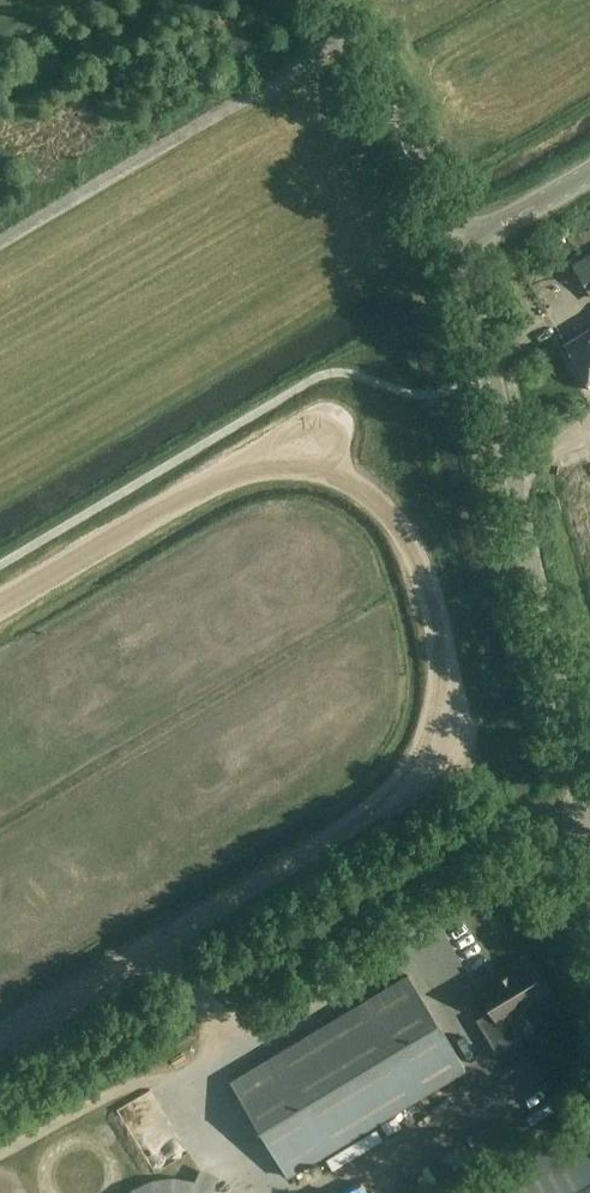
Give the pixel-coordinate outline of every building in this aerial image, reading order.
[(574,263),(589,291),(589,254),(574,263)] [(563,344),(589,388),(589,327),(563,344)] [(543,993),(523,961),(477,989),(490,1011),(476,1020),(495,1051),(519,1036),(506,1016),(543,993)] [(408,974),(230,1082),(287,1176),(465,1069),(408,974)] [(578,1171),(589,1164),(589,1118),(559,1137),(561,1141),(578,1171)]
